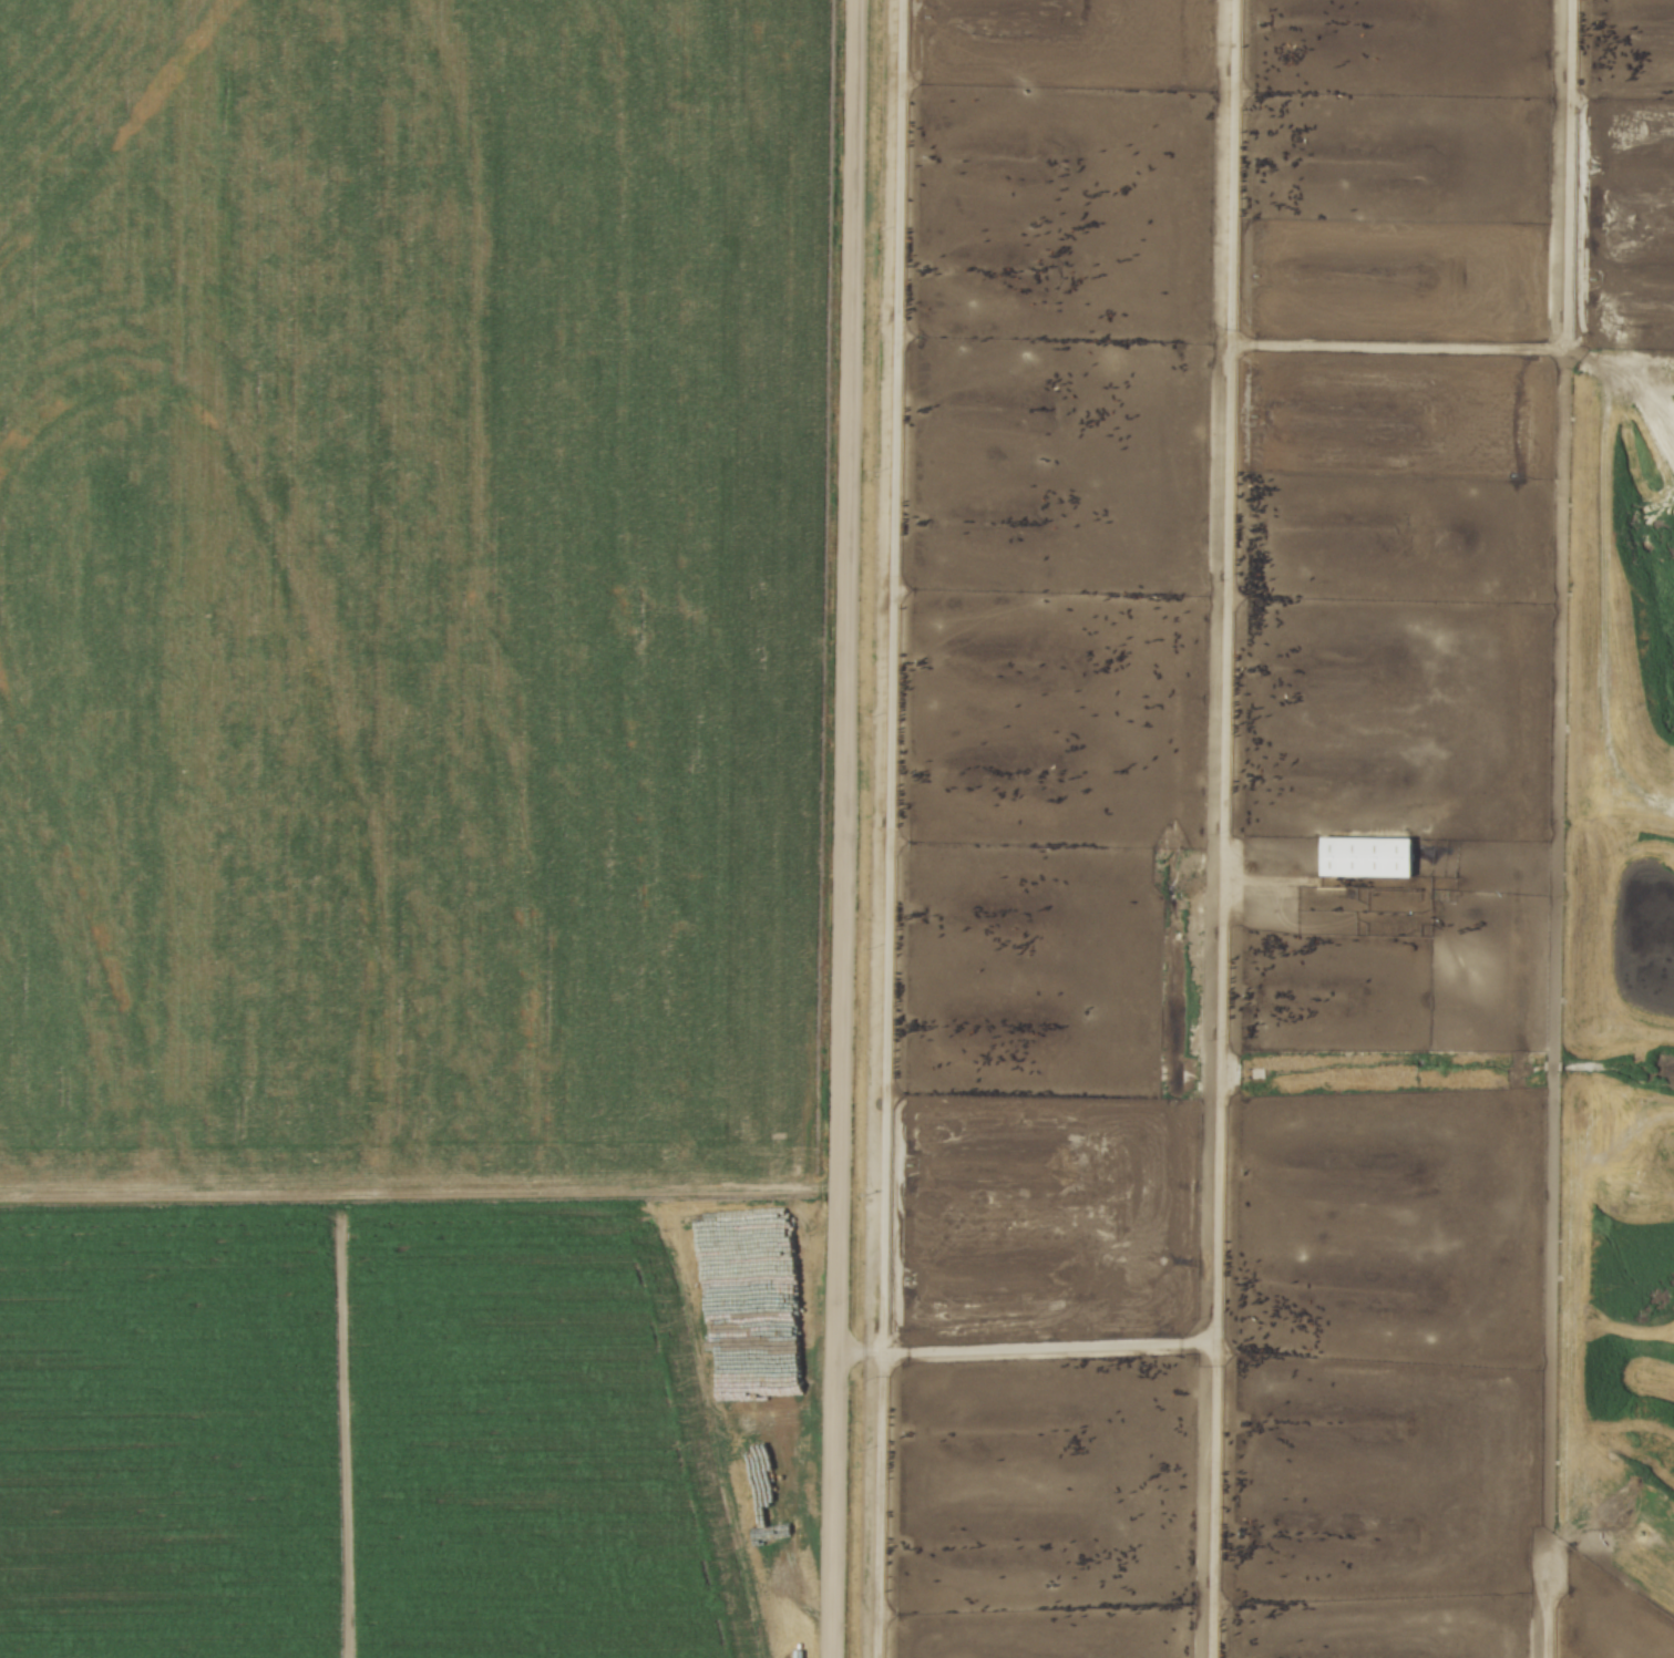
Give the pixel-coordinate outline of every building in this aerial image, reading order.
[(1336,843),(1426,843),(1426,882),(1336,882),(1336,843)]
